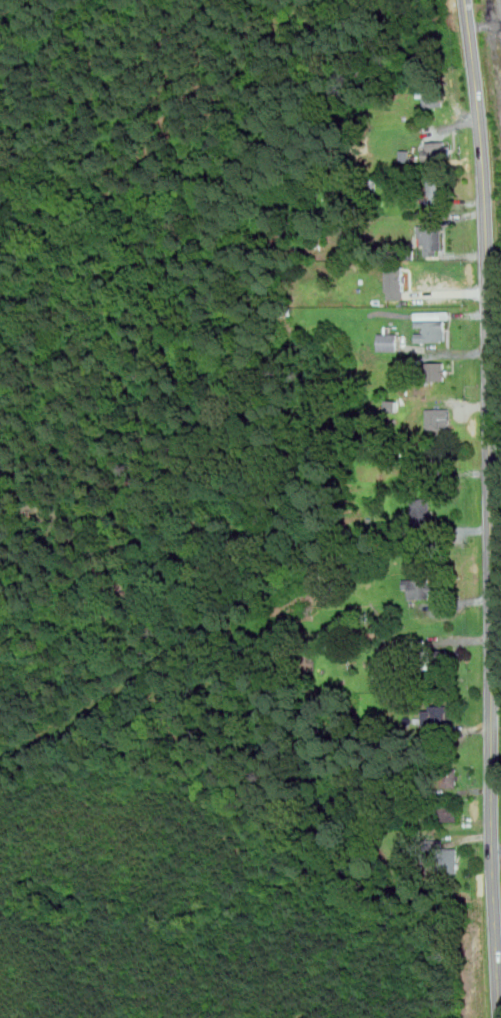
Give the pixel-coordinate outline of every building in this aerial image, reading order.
[(444,86),(422,89),(425,108),(446,105),(444,86)] [(424,141),(424,160),(450,160),(450,141),(424,141)] [(424,203),(446,203),(446,176),(424,176),(424,203)] [(427,246),(427,256),(443,256),(443,225),(419,225),(419,246),(427,246)] [(388,265),(388,300),(405,300),(405,266),(388,265)] [(416,343),(448,343),(448,311),(416,311),(416,343)] [(399,352),(399,332),(380,332),(380,352),(399,352)] [(446,361),(427,361),(427,379),(446,379),(446,361)] [(449,430),(449,404),(427,404),(427,430),(449,430)] [(445,455),(430,455),(430,470),(445,470),(445,455)] [(432,498),(414,498),(414,525),(432,525),(432,498)] [(435,578),(405,578),(405,598),(435,598),(435,578)] [(448,648),(421,648),(421,677),(448,677),(448,648)] [(422,705),(422,725),(456,725),(456,705),(422,705)] [(440,787),(458,787),(458,768),(440,768),(440,787)] [(457,820),(457,802),(438,802),(438,820),(457,820)] [(458,872),(458,849),(443,849),(443,872),(458,872)]
